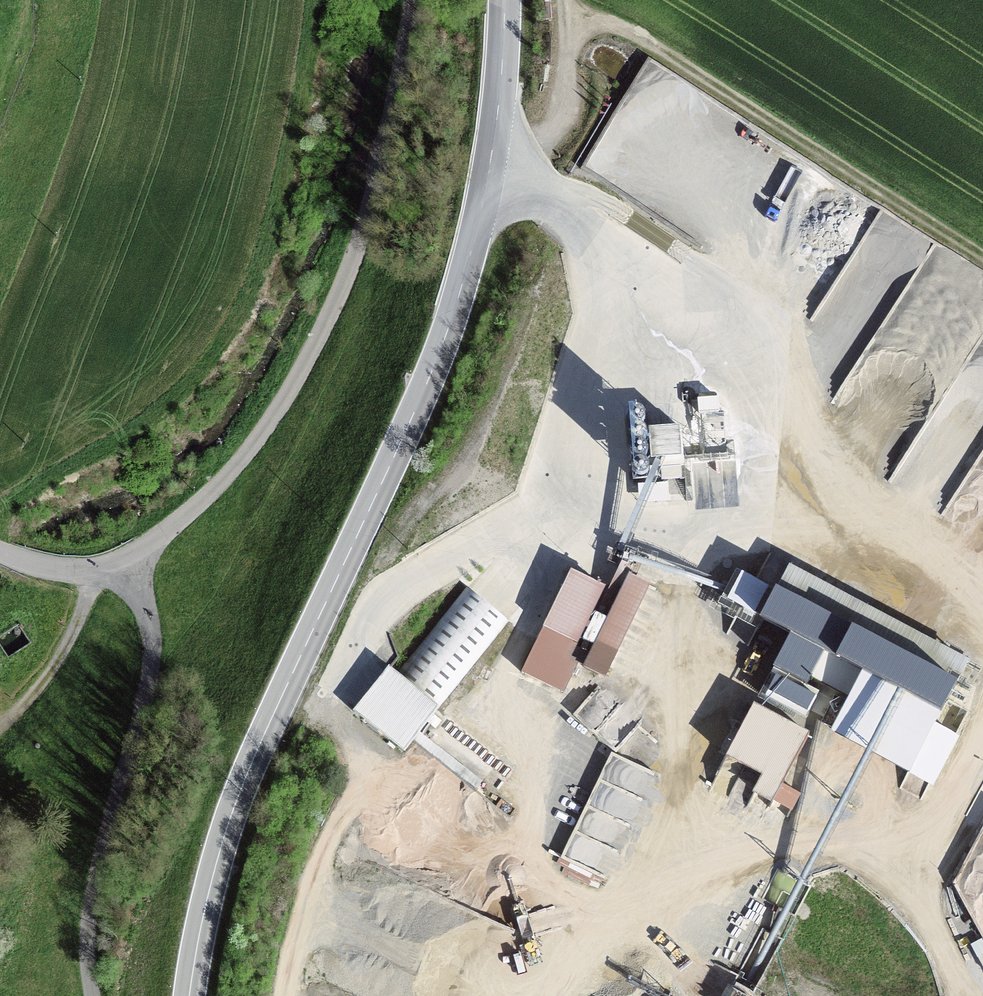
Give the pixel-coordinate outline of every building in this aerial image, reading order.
[(643,406),(623,407),(625,476),(652,475),(651,455),(665,455),(664,424),(644,425),(643,406)] [(910,771),(956,685),(736,569),(722,597),(792,634),(774,668),(807,685),(811,677),(850,697),(833,730),(910,771)] [(615,594),(582,577),(532,674),(564,690),(615,594)] [(638,579),(595,671),(616,681),(660,589),(638,579)] [(471,592),(403,675),(442,706),(509,623),(471,592)] [(403,675),(367,720),(408,751),(442,706),(403,675)] [(608,694),(585,721),(638,767),(661,740),(608,694)] [(814,739),(766,714),(742,759),(777,777),(767,795),(780,802),(814,739)]
